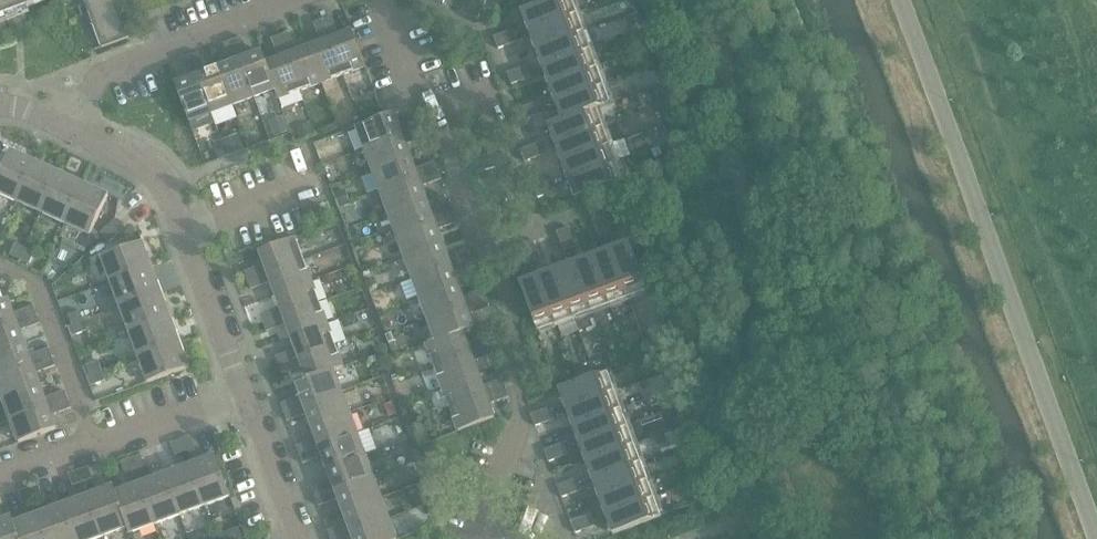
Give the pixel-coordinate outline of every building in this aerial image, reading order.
[(50,0),(0,0),(0,19),(26,9),(51,0),(50,0)] [(116,0),(85,0),(103,48),(130,38),(116,0)] [(471,6),(483,11),(487,2),(484,0),(474,0),(471,6)] [(529,31),(578,13),(574,0),(556,0),(523,12),(529,31)] [(471,6),(467,15),(478,20),(483,11),(471,6)] [(529,31),(536,49),(585,30),(578,13),(529,31)] [(332,17),(323,20),(345,76),(366,68),(353,33),(340,37),(332,17)] [(323,84),(345,76),(323,20),(314,24),(322,44),(310,49),(323,84)] [(515,30),(504,34),(509,46),(519,43),(515,30)] [(536,49),(542,67),(591,49),(585,30),(536,49)] [(302,92),(323,84),(310,49),(298,53),(290,32),(281,36),(302,92)] [(504,34),(494,38),(499,50),(509,46),(504,34)] [(280,100),(302,92),(281,36),(272,39),(280,60),(267,65),(276,90),(280,100)] [(255,98),(276,90),(267,65),(262,53),(249,58),(241,37),(233,40),(255,98)] [(234,105),(255,98),(233,40),(224,44),(232,64),(220,69),(234,105)] [(542,67),(549,85),(598,67),(591,49),(542,67)] [(200,53),(191,56),(213,113),(234,105),(220,69),(208,73),(200,53)] [(189,80),(176,85),(193,130),(215,122),(212,114),(213,113),(191,56),(182,60),(189,80)] [(527,67),(517,70),(522,82),(532,79),(527,67)] [(549,85),(555,103),(604,85),(598,67),(549,85)] [(517,70),(507,74),(511,86),(522,82),(517,70)] [(555,103),(562,121),(596,109),(597,109),(611,103),(604,85),(555,103)] [(540,102),(530,106),(534,117),(544,113),(540,102)] [(530,106),(520,109),(524,121),(534,117),(530,106)] [(549,126),(556,145),(603,127),(597,109),(596,109),(562,121),(549,126)] [(358,127),(366,149),(423,127),(420,119),(400,127),(395,113),(358,127)] [(423,127),(366,149),(373,170),(411,156),(407,145),(426,137),(423,127)] [(556,145),(562,163),(610,145),(603,127),(556,145)] [(539,144),(529,147),(533,159),(543,156),(539,144)] [(562,163),(569,181),(616,163),(610,145),(562,163)] [(529,147),(519,151),(524,163),(533,159),(529,147)] [(17,202),(36,162),(11,151),(0,176),(0,194),(17,202)] [(373,170),(382,192),(439,170),(436,162),(416,170),(411,156),(373,170)] [(17,202),(42,213),(60,173),(36,162),(17,202)] [(575,199),(623,182),(616,163),(569,181),(575,199)] [(439,170),(382,192),(389,213),(427,199),(422,187),(442,180),(439,170)] [(42,213),(66,224),(83,184),(60,173),(42,213)] [(552,180),(542,183),(547,196),(556,192),(552,180)] [(542,183),(532,187),(537,199),(547,196),(542,183)] [(109,196),(83,184),(66,224),(91,236),(109,196)] [(389,213),(397,235),(454,213),(451,205),(431,213),(427,199),(389,213)] [(318,205),(309,208),(306,210),(309,219),(322,215),(318,205)] [(454,213),(397,235),(405,255),(442,242),(438,231),(458,223),(454,213)] [(604,215),(592,220),(595,229),(607,225),(604,215)] [(117,220),(109,228),(118,238),(126,230),(117,220)] [(607,225),(595,229),(599,239),(611,235),(607,225)] [(109,228),(101,235),(110,245),(118,238),(109,228)] [(568,228),(556,233),(559,242),(572,238),(568,228)] [(245,272),(248,280),(304,260),(296,238),(261,251),(266,265),(245,272)] [(572,238),(559,242),(563,252),(575,248),(572,238)] [(532,241),(520,246),(524,255),(536,251),(532,241)] [(112,284),(153,268),(143,242),(102,258),(112,284)] [(405,255),(413,277),(470,256),(467,248),(447,255),(442,242),(405,255)] [(629,242),(610,249),(628,297),(647,290),(629,242)] [(17,244),(12,256),(22,261),(27,249),(17,244)] [(27,249),(22,261),(31,265),(37,253),(27,249)] [(611,304),(628,297),(610,249),(593,256),(611,304)] [(536,251),(524,255),(527,265),(540,261),(536,251)] [(470,256),(413,277),(420,298),(457,284),(453,273),(473,265),(470,256)] [(593,256),(575,263),(592,311),(611,304),(593,256)] [(272,282),(277,295),(312,282),(304,260),(248,280),(252,290),(272,282)] [(575,317),(592,311),(575,263),(557,269),(575,317)] [(112,284),(120,308),(162,292),(153,268),(112,284)] [(557,269),(539,276),(557,324),(575,317),(557,269)] [(550,326),(557,324),(539,276),(520,283),(538,331),(550,326)] [(260,314),(264,323),(320,302),(312,282),(277,295),(281,306),(260,314)] [(462,297),(457,284),(420,298),(428,320),(485,298),(482,289),(462,297)] [(130,333),(171,318),(162,292),(120,308),(130,333)] [(428,320),(436,340),(436,341),(462,331),(462,332),(473,328),(468,315),(489,307),(485,298),(428,320)] [(38,315),(34,305),(14,312),(9,300),(0,303),(0,329),(38,315)] [(328,324),(320,302),(264,323),(267,332),(288,324),(293,337),(328,324)] [(81,312),(69,316),(73,326),(85,321),(81,312)] [(0,329),(0,353),(26,344),(21,331),(41,323),(38,315),(0,329)] [(130,333),(139,359),(180,343),(171,318),(130,333)] [(85,321),(73,326),(77,336),(89,331),(85,321)] [(276,356),(279,366),(335,345),(328,324),(293,337),(297,349),(276,356)] [(436,341),(436,340),(426,344),(435,368),(490,347),(487,338),(467,345),(462,332),(462,331),(436,341)] [(190,368),(180,343),(139,359),(148,384),(190,368)] [(54,357),(50,348),(30,356),(26,344),(0,353),(0,377),(54,357)] [(304,367),(308,379),(309,380),(334,370),(334,371),(344,367),(335,345),(279,366),(283,375),(304,367)] [(494,356),(490,347),(435,368),(443,388),(478,375),(473,363),(494,356)] [(0,377),(0,388),(4,399),(41,385),(37,373),(57,366),(54,357),(0,377)] [(100,361),(88,365),(91,376),(104,371),(100,361)] [(282,403),(285,413),(342,392),(334,371),(334,370),(309,380),(308,379),(296,383),(301,396),(282,403)] [(104,371),(91,376),(95,385),(107,381),(104,371)] [(560,390),(567,408),(615,391),(608,372),(560,390)] [(478,375),(443,388),(451,410),(506,390),(502,380),(482,387),(478,375)] [(46,397),(41,385),(4,399),(12,420),(69,399),(66,390),(46,397)] [(509,398),(506,390),(451,410),(458,432),(494,419),(489,406),(509,398)] [(567,408),(574,426),(622,409),(615,391),(567,408)] [(308,415),(313,427),(350,413),(342,392),(285,413),(289,422),(308,415)] [(72,407),(69,399),(12,420),(20,442),(57,428),(52,415),(72,407)] [(551,408),(541,412),(545,424),(555,421),(551,408)] [(574,426),(580,444),(628,426),(622,409),(574,426)] [(541,412),(531,415),(536,428),(545,424),(541,412)] [(297,446),(301,455),(358,434),(350,413),(313,427),(317,439),(297,446)] [(580,444),(587,462),(635,444),(628,426),(580,444)] [(366,455),(358,434),(301,455),(304,464),(324,457),(328,469),(366,455)] [(191,436),(181,440),(185,451),(196,448),(191,436)] [(181,440),(171,444),(175,455),(185,451),(181,440)] [(564,444),(554,447),(559,459),(568,456),(564,444)] [(587,462),(594,480),(642,462),(635,444),(587,462)] [(554,447),(544,451),(549,463),(559,459),(554,447)] [(141,455),(131,459),(135,470),(145,466),(141,455)] [(190,465),(205,506),(231,497),(216,455),(190,465)] [(313,488),(316,497),(373,476),(366,455),(328,469),(333,481),(313,488)] [(131,459),(121,462),(125,474),(135,470),(131,459)] [(594,480),(601,498),(649,480),(642,462),(594,480)] [(180,515),(205,506),(190,465),(165,474),(180,515)] [(90,466),(80,470),(84,481),(94,477),(90,466)] [(80,470),(70,473),(75,485),(84,481),(80,470)] [(180,515),(165,474),(141,483),(156,525),(180,515)] [(339,498),(344,510),(381,497),(373,476),(316,497),(320,506),(339,498)] [(578,480),(568,484),(572,496),(582,492),(578,480)] [(601,498),(607,516),(655,498),(649,480),(601,498)] [(130,534),(156,525),(141,483),(116,492),(128,527),(128,528),(130,534)] [(41,484),(31,488),(35,500),(45,496),(41,484)] [(568,484),(558,487),(562,499),(572,496),(568,484)] [(116,492),(114,486),(89,495),(104,536),(128,528),(128,527),(116,492)] [(31,488),(21,492),(25,503),(35,500),(31,488)] [(104,536),(89,495),(64,504),(77,538),(97,538),(104,536)] [(332,538),(334,538),(389,519),(381,497),(344,510),(348,523),(329,530),(332,538)] [(662,516),(655,498),(607,516),(614,534),(662,516)] [(64,504),(39,513),(49,538),(77,538),(64,504)] [(39,513),(15,522),(14,523),(20,538),(49,538),(39,513)] [(591,515),(581,518),(585,531),(595,528),(591,515)] [(15,522),(13,516),(0,521),(0,538),(20,538),(14,523),(15,522)] [(581,518),(571,522),(575,534),(585,531),(581,518)] [(389,519),(334,538),(397,538),(389,519)]
